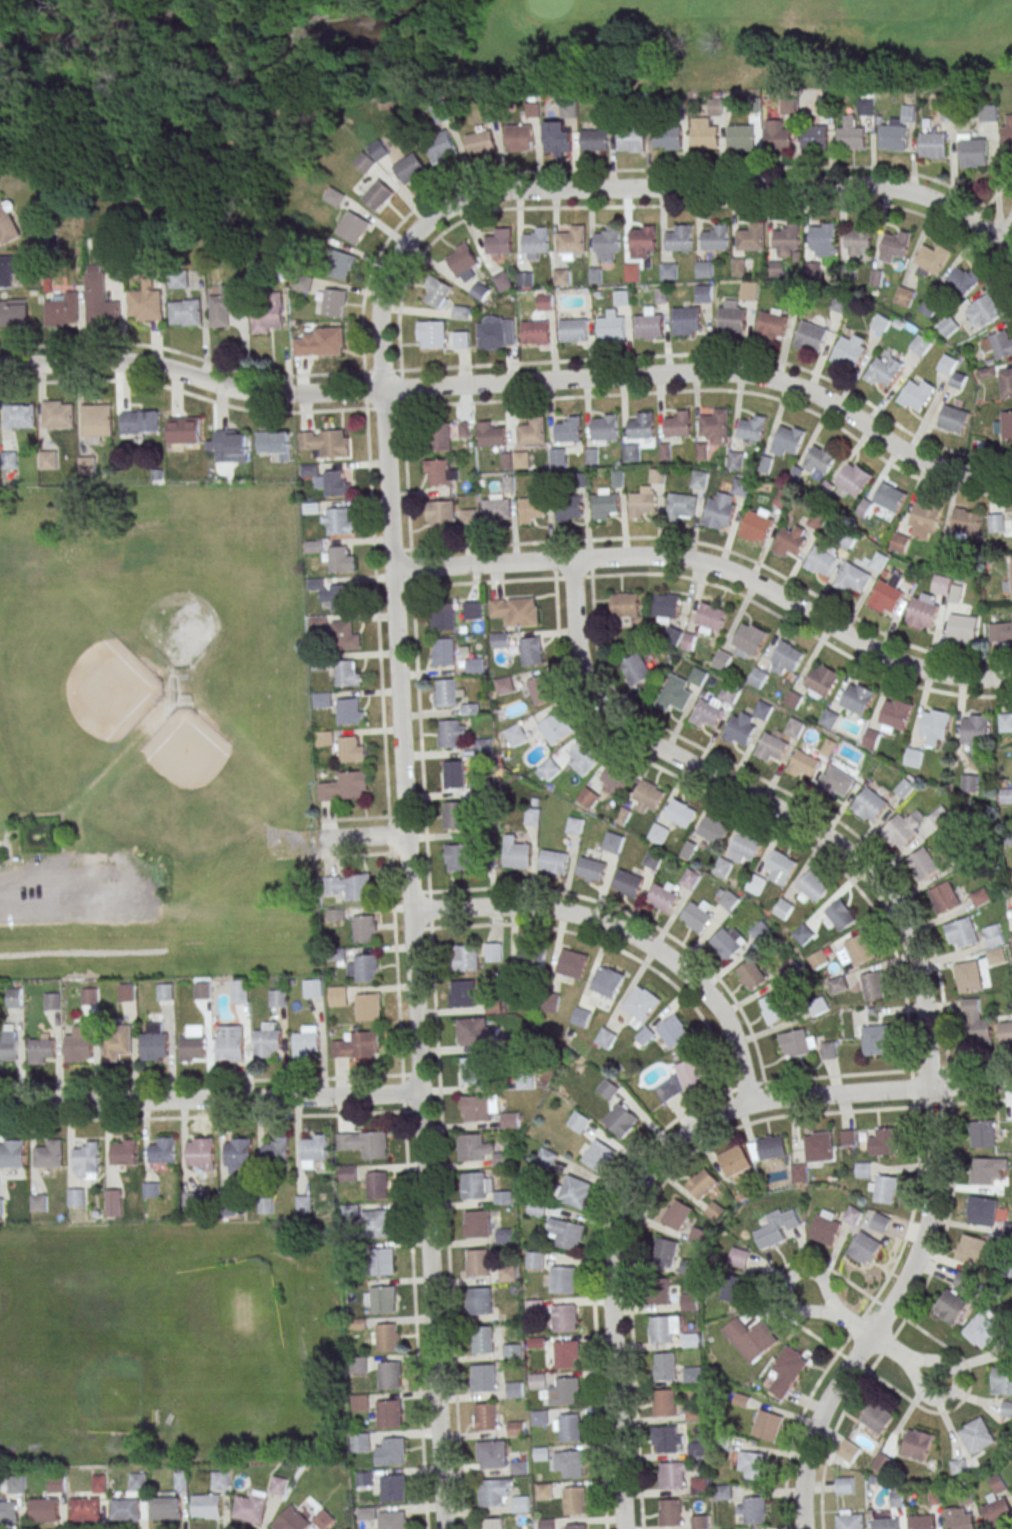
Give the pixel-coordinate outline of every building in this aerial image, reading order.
[(723,98),(708,98),(708,115),(723,115),(723,98)] [(858,116),(873,116),(873,98),(858,98),(858,116)] [(562,118),(576,118),(576,101),(562,101),(562,118)] [(979,121),(996,121),(996,105),(979,105),(979,121)] [(914,106),(903,106),(903,124),(879,124),(879,150),(905,150),(905,122),(914,122),(914,106)] [(1011,147),(1011,114),(1006,115),(1007,126),(1001,126),(1003,148),(1011,147)] [(838,126),(838,149),(864,149),(864,127),(854,127),(854,115),(844,115),(844,126),(838,126)] [(692,148),(716,148),(716,118),(692,118),(692,148)] [(792,129),(783,129),(783,120),(765,120),(765,149),(792,149),(792,129)] [(545,152),(571,152),(571,129),(566,129),(566,122),(545,122),(545,152)] [(507,152),(532,152),(532,124),(507,124),(507,152)] [(754,125),(727,125),(727,150),(754,150),(754,125)] [(827,125),(799,125),(799,149),(827,149),(827,125)] [(618,151),(645,151),(645,126),(618,126),(618,151)] [(681,149),(681,128),(656,128),(656,149),(681,149)] [(470,158),(497,153),(493,129),(466,134),(470,158)] [(582,150),(608,150),(608,129),(582,129),(582,150)] [(919,158),(946,158),(946,132),(919,132),(919,158)] [(459,156),(450,133),(426,142),(435,165),(459,156)] [(986,167),(986,134),(959,134),(960,167),(986,167)] [(392,154),(382,139),(370,147),(379,162),(392,154)] [(356,162),(367,173),(377,163),(366,151),(356,162)] [(394,167),(406,184),(428,169),(416,151),(394,167)] [(361,197),(377,212),(396,193),(381,177),(361,197)] [(11,213),(16,210),(12,199),(5,202),(2,195),(0,195),(0,239),(2,244),(21,235),(11,213)] [(371,221),(348,209),(336,233),(359,245),(371,221)] [(773,230),(774,248),(799,248),(799,222),(786,223),(786,228),(782,228),(782,230),(773,230)] [(736,250),(764,250),(764,223),(747,223),(747,231),(736,231),(736,250)] [(666,232),(667,250),(692,250),(691,224),(675,225),(675,232),(666,232)] [(702,231),(702,249),(728,249),(728,224),(715,224),(715,229),(711,229),(711,231),(702,231)] [(809,224),(809,257),(834,257),(834,224),(809,224)] [(861,256),(861,249),(870,249),(870,224),(855,224),(855,233),(845,233),(845,256),(861,256)] [(557,233),(558,252),(586,252),(586,225),(570,225),(570,232),(557,233)] [(523,234),(523,252),(549,252),(548,226),(536,226),(536,232),(532,232),(532,234),(523,234)] [(594,233),(594,251),(619,251),(619,226),(607,226),(607,231),(603,231),(603,233),(594,233)] [(630,226),(630,258),(656,258),(656,226),(630,226)] [(485,235),(486,254),(511,253),(511,228),(495,228),(495,235),(485,235)] [(882,262),(906,263),(907,231),(883,230),(882,262)] [(930,249),(923,245),(911,267),(935,280),(950,252),(933,242),(930,249)] [(482,257),(456,243),(444,265),(469,279),(482,257)] [(355,255),(334,249),(327,275),(348,281),(355,255)] [(14,289),(0,290),(0,258),(22,257),(22,276),(13,277),(14,289)] [(732,275),(744,275),(744,259),(732,259),(732,275)] [(697,278),(713,278),(713,261),(697,261),(697,278)] [(962,297),(981,280),(964,262),(945,279),(962,297)] [(639,282),(639,263),(625,263),(625,282),(639,282)] [(588,284),(601,284),(601,267),(588,267),(588,284)] [(570,285),(570,269),(554,269),(554,285),(570,285)] [(512,286),(504,270),(492,276),(500,291),(512,286)] [(170,288),(188,288),(188,272),(170,272),(170,288)] [(532,286),(532,272),(518,272),(518,287),(532,286)] [(85,275),(87,326),(110,325),(110,329),(122,329),(121,304),(106,304),(105,274),(85,275)] [(293,290),(310,292),(312,277),(296,274),(293,290)] [(443,308),(451,284),(430,277),(421,300),(443,308)] [(128,293),(143,293),(142,281),(153,280),(153,293),(161,292),(162,323),(137,324),(136,319),(129,319),(128,293)] [(470,295),(483,301),(489,288),(476,282),(470,295)] [(757,282),(741,282),(740,300),(757,300),(757,282)] [(908,308),(915,292),(900,285),(893,301),(908,308)] [(696,302),(711,302),(711,286),(696,286),(696,302)] [(240,287),(241,313),(234,313),(235,316),(228,316),(229,329),(211,330),(209,299),(222,299),(221,288),(240,287)] [(344,317),(346,290),(324,288),(321,315),(344,317)] [(629,290),(615,290),(615,305),(629,305),(629,290)] [(1005,313),(993,291),(964,309),(977,330),(1005,313)] [(829,308),(845,315),(851,298),(835,292),(829,308)] [(78,294),(79,325),(65,325),(65,329),(46,330),(45,303),(67,303),(66,295),(78,294)] [(537,311),(554,311),(554,294),(537,294),(537,311)] [(281,295),(282,330),(268,331),(268,336),(252,337),(251,308),(269,307),(269,295),(281,295)] [(930,317),(940,303),(927,295),(918,309),(930,317)] [(184,303),(200,302),(202,328),(183,329),(183,326),(171,327),(170,305),(184,304),(184,303)] [(8,329),(8,332),(28,332),(28,308),(9,308),(9,303),(0,303),(0,329),(8,329)] [(468,306),(452,306),(452,318),(468,318),(468,306)] [(672,308),(699,307),(701,328),(693,328),(693,335),(673,336),(672,308)] [(719,307),(746,309),(744,330),(717,328),(719,307)] [(787,311),(762,307),(756,338),(782,343),(787,311)] [(870,326),(882,334),(891,321),(879,313),(870,326)] [(635,316),(662,314),(663,335),(636,337),(635,316)] [(596,318),(623,316),(624,338),(597,339),(596,318)] [(946,337),(959,326),(949,316),(937,327),(946,337)] [(515,317),(477,317),(478,350),(515,349),(515,317)] [(559,320),(586,318),(587,340),(560,341),(559,320)] [(794,346),(820,354),(828,329),(803,320),(794,346)] [(445,321),(417,321),(417,348),(445,348),(445,321)] [(550,321),(522,321),(522,345),(550,345),(550,321)] [(982,339),(987,353),(995,350),(998,359),(1011,355),(1011,328),(982,339)] [(313,331),(342,330),(343,350),(340,350),(341,358),(293,360),(293,342),(303,342),(303,337),(313,336),(313,331)] [(869,342),(845,330),(831,359),(855,370),(869,342)] [(469,332),(453,332),(453,348),(469,348),(469,332)] [(909,348),(923,356),(931,342),(917,334),(909,348)] [(865,378),(886,390),(902,363),(881,351),(865,378)] [(937,369),(950,375),(957,360),(945,354),(937,369)] [(1011,397),(1011,368),(999,369),(1001,397),(1011,397)] [(897,401),(919,415),(936,388),(915,374),(897,401)] [(43,404),(63,403),(63,407),(74,407),(74,430),(43,431),(43,404)] [(962,434),(970,412),(944,404),(937,426),(962,434)] [(4,409),(34,408),(35,430),(5,431),(4,409)] [(83,409),(111,408),(112,438),(83,439),(83,409)] [(727,444),(728,409),(710,409),(710,418),(700,418),(700,440),(702,440),(702,444),(727,444)] [(664,419),(665,437),(691,435),(689,410),(674,411),(674,418),(664,419)] [(628,420),(629,438),(654,437),(653,411),(637,412),(638,420),(628,420)] [(768,421),(745,412),(736,434),(759,443),(768,421)] [(996,412),(996,437),(1011,437),(1011,412),(996,412)] [(591,419),(592,441),(618,440),(617,413),(604,414),(604,418),(591,419)] [(121,415),(158,414),(158,436),(122,437),(121,415)] [(554,424),(555,442),(581,441),(579,415),(564,416),(564,423),(554,424)] [(517,425),(518,445),(546,444),(544,416),(530,417),(530,424),(517,425)] [(169,418),(200,417),(201,443),(170,444),(169,418)] [(497,428),(497,422),(479,422),(479,446),(505,446),(505,428),(497,428)] [(770,451),(794,460),(805,431),(781,422),(770,451)] [(450,423),(431,423),(431,451),(450,451),(450,423)] [(459,423),(460,431),(469,430),(468,423),(459,423)] [(215,430),(234,430),(234,434),(247,434),(248,461),(216,462),(215,430)] [(257,432),(270,432),(270,433),(290,432),(291,452),(258,453),(257,432)] [(318,434),(342,433),(342,441),(347,440),(348,460),(319,461),(318,452),(298,453),(297,435),(312,435),(312,439),(319,438),(318,434)] [(823,479),(839,453),(817,440),(801,465),(823,479)] [(550,449),(550,465),(565,465),(565,449),(550,449)] [(529,467),(529,452),(502,452),(502,468),(529,467)] [(730,468),(742,468),(742,452),(730,452),(730,468)] [(40,453),(54,453),(55,471),(40,471),(40,453)] [(2,454),(17,454),(17,471),(2,471),(2,454)] [(79,459),(95,459),(96,477),(79,477),(79,459)] [(457,485),(457,467),(449,467),(449,459),(425,459),(425,485),(457,485)] [(833,488),(856,501),(872,474),(849,460),(833,488)] [(318,477),(318,465),(302,465),(302,477),(318,477)] [(705,490),(707,471),(693,470),(691,488),(705,490)] [(325,474),(342,474),(343,487),(349,487),(350,499),(326,500),(325,474)] [(729,531),(737,495),(746,497),(750,480),(734,477),(730,495),(718,492),(717,499),(709,498),(703,525),(729,531)] [(872,500),(896,513),(907,494),(883,481),(872,500)] [(593,520),(609,520),(609,511),(619,511),(619,488),(593,488),(593,520)] [(655,517),(655,493),(629,493),(629,517),(655,517)] [(695,520),(696,495),(668,494),(667,519),(695,520)] [(582,497),(556,497),(556,520),(582,520),(582,497)] [(519,523),(546,523),(546,498),(519,498),(519,523)] [(482,499),(482,521),(510,521),(510,499),(482,499)] [(907,534),(931,540),(941,506),(917,499),(907,534)] [(428,501),(428,529),(454,529),(454,501),(428,501)] [(775,514),(751,505),(739,535),(763,545),(775,514)] [(981,510),(954,507),(951,533),(977,536),(981,510)] [(326,513),(347,512),(348,526),(351,525),(352,538),(327,539),(326,513)] [(989,533),(1004,533),(1004,514),(989,514),(989,533)] [(790,532),(784,528),(772,548),(793,560),(809,532),(794,524),(790,532)] [(905,554),(910,537),(896,533),(890,549),(905,554)] [(837,557),(816,546),(805,567),(826,578),(837,557)] [(329,550),(346,550),(346,560),(354,559),(354,575),(330,576),(329,550)] [(881,572),(888,557),(877,551),(870,567),(881,572)] [(859,597),(871,574),(848,561),(835,584),(859,597)] [(951,579),(936,575),(932,591),(947,595),(951,579)] [(880,578),(868,605),(892,616),(904,589),(880,578)] [(963,586),(954,584),(951,600),(959,602),(963,586)] [(331,588),(348,587),(349,601),(355,601),(356,613),(332,614),(331,588)] [(680,597),(655,591),(649,620),(674,625),(680,597)] [(639,617),(639,593),(612,593),(612,617),(639,617)] [(940,598),(915,593),(907,624),(932,630),(940,598)] [(501,628),(539,625),(538,597),(489,599),(490,619),(501,619),(501,628)] [(464,601),(464,619),(480,619),(480,601),(464,601)] [(694,630),(720,636),(727,609),(701,602),(694,630)] [(455,629),(455,603),(431,603),(431,629),(455,629)] [(977,616),(949,615),(949,638),(976,639),(977,616)] [(752,662),(769,634),(746,620),(729,648),(752,662)] [(990,623),(990,640),(1011,640),(1011,623),(990,623)] [(331,626),(351,624),(352,638),(359,638),(360,652),(333,653),(331,626)] [(663,639),(677,645),(683,632),(669,626),(663,639)] [(510,632),(491,632),(491,648),(510,648),(510,632)] [(519,639),(523,666),(543,663),(540,636),(519,639)] [(433,665),(455,665),(455,638),(433,638),(433,665)] [(787,668),(794,672),(805,653),(782,639),(767,666),(783,676),(787,668)] [(733,656),(720,649),(711,665),(725,672),(733,656)] [(620,664),(634,687),(653,675),(639,652),(620,664)] [(466,674),(483,674),(483,658),(466,658),(466,674)] [(840,675),(817,661),(802,689),(825,702),(840,675)] [(335,665),(352,664),(353,678),(359,677),(360,689),(336,690),(335,665)] [(760,689),(768,673),(756,667),(748,683),(760,689)] [(689,681),(701,685),(706,673),(695,668),(689,681)] [(676,707),(683,711),(692,694),(685,690),(689,682),(672,673),(656,704),(673,713),(676,707)] [(527,680),(534,705),(554,699),(547,674),(527,680)] [(515,691),(512,676),(494,680),(498,695),(515,691)] [(456,679),(433,680),(434,706),(457,706),(456,679)] [(840,706),(865,716),(875,691),(850,681),(840,706)] [(732,705),(738,693),(725,686),(718,698),(732,705)] [(785,702),(796,708),(802,697),(791,691),(785,702)] [(330,707),(330,692),(313,692),(313,707),(330,707)] [(912,704),(887,697),(879,726),(904,734),(912,704)] [(722,723),(719,700),(695,703),(698,727),(722,723)] [(753,713),(765,720),(772,708),(761,701),(753,713)] [(337,703),(354,702),(355,716),(361,715),(362,727),(338,728),(337,703)] [(461,705),(461,714),(478,714),(478,705),(461,705)] [(819,720),(831,728),(839,716),(828,708),(819,720)] [(920,736),(927,737),(926,745),(943,748),(949,713),(925,708),(920,736)] [(744,750),(759,720),(736,709),(722,739),(744,750)] [(538,723),(551,746),(574,733),(561,710),(538,723)] [(999,713),(999,732),(1011,732),(1011,713),(999,713)] [(970,751),(979,752),(979,743),(989,743),(990,715),(963,714),(962,743),(970,743),(970,751)] [(797,739),(805,723),(792,717),(784,732),(797,739)] [(438,720),(438,746),(466,746),(466,720),(438,720)] [(529,739),(520,722),(503,731),(512,748),(529,739)] [(790,739),(768,728),(755,754),(777,765),(790,739)] [(880,733),(868,729),(863,745),(875,749),(880,733)] [(332,731),(315,731),(315,744),(332,744),(332,731)] [(366,762),(366,744),(357,744),(357,737),(339,737),(339,762),(366,762)] [(475,738),(475,754),(493,754),(493,738),(475,738)] [(586,777),(602,755),(580,739),(564,761),(586,777)] [(905,765),(920,767),(922,750),(907,748),(905,765)] [(810,782),(820,760),(798,749),(787,771),(810,782)] [(535,772),(546,783),(562,768),(550,757),(535,772)] [(444,788),(464,788),(464,761),(444,761),(444,788)] [(597,784),(612,794),(616,789),(622,793),(631,777),(610,764),(597,784)] [(855,779),(832,765),(819,786),(842,801),(855,779)] [(318,801),(368,799),(367,770),(338,771),(338,782),(317,783),(318,801)] [(977,775),(963,775),(963,791),(977,792),(977,775)] [(894,791),(904,799),(915,785),(905,777),(894,791)] [(656,810),(666,790),(643,779),(630,806),(645,813),(648,807),(656,810)] [(600,795),(585,785),(576,800),(591,809),(600,795)] [(851,807),(872,824),(889,803),(868,786),(851,807)] [(1001,789),(1001,803),(1011,803),(1011,789),(1001,789)] [(664,818),(690,828),(697,808),(672,798),(664,818)] [(442,828),(464,828),(464,801),(442,801),(442,828)] [(540,808),(525,808),(525,825),(540,825),(540,808)] [(918,811),(910,818),(903,810),(881,832),(899,850),(928,821),(918,811)] [(730,824),(706,813),(697,834),(721,845),(730,824)] [(582,818),(567,818),(567,833),(582,833),(582,818)] [(662,845),(669,829),(655,822),(647,838),(662,845)] [(625,837),(608,830),(601,849),(619,855),(625,837)] [(756,860),(763,839),(737,831),(729,858),(743,862),(746,856),(756,860)] [(531,868),(531,845),(516,845),(516,834),(505,834),(505,868),(531,868)] [(688,859),(696,845),(689,841),(681,855),(688,859)] [(445,845),(445,870),(474,870),(474,845),(445,845)] [(921,881),(940,869),(925,847),(907,859),(921,881)] [(663,854),(650,849),(643,864),(657,869),(663,854)] [(773,871),(769,878),(785,886),(798,861),(774,849),(765,867),(773,871)] [(567,874),(569,853),(542,850),(540,871),(567,874)] [(603,883),(608,862),(581,856),(576,877),(603,883)] [(712,871),(725,879),(733,864),(721,856),(712,871)] [(636,898),(644,877),(620,868),(612,889),(636,898)] [(693,890),(701,875),(689,868),(680,883),(693,890)] [(802,902),(813,900),(828,897),(823,870),(796,876),(802,902)] [(346,901),(372,900),(371,874),(324,876),(324,893),(345,892),(346,901)] [(758,895),(766,881),(754,874),(746,888),(758,895)] [(927,891),(939,914),(961,904),(950,880),(927,891)] [(678,885),(653,882),(650,908),(675,911),(678,885)] [(740,899),(724,887),(715,899),(730,912),(740,899)] [(785,920),(794,905),(782,897),(773,913),(785,920)] [(858,919),(843,898),(820,913),(835,935),(858,919)] [(684,926),(709,929),(712,905),(687,901),(684,926)] [(327,920),(343,920),(343,909),(327,909),(327,920)] [(353,942),(378,942),(378,915),(353,915),(353,942)] [(945,925),(954,951),(980,942),(971,916),(945,925)] [(774,933),(763,920),(749,931),(759,944),(774,933)] [(748,942),(729,923),(710,942),(728,961),(748,942)] [(836,946),(847,970),(878,956),(867,933),(836,946)] [(1005,961),(1004,948),(999,948),(999,940),(987,940),(988,961),(1005,961)] [(486,962),(502,962),(502,942),(486,942),(486,962)] [(478,945),(454,945),(454,971),(478,971),(478,945)] [(546,948),(519,948),(519,967),(546,967),(546,948)] [(589,956),(564,948),(556,972),(581,979),(589,956)] [(816,969),(829,960),(821,950),(809,959),(816,969)] [(350,982),(379,981),(378,954),(350,955),(350,982)] [(752,991),(768,979),(753,958),(736,970),(752,991)] [(801,970),(794,959),(779,967),(787,979),(801,970)] [(590,989),(614,1000),(625,975),(601,964),(590,989)] [(866,1001),(886,998),(882,971),(861,974),(866,1001)] [(848,989),(843,976),(828,981),(832,994),(848,989)] [(248,1002),(248,980),(233,980),(233,1002),(248,1002)] [(304,981),(320,980),(320,998),(305,998),(304,981)] [(475,1006),(475,980),(455,980),(455,1006),(475,1006)] [(194,981),(210,981),(210,999),(195,1000),(194,981)] [(156,982),(172,982),(173,1001),(157,1001),(156,982)] [(118,983),(134,983),(134,1001),(118,1002),(118,983)] [(661,999),(639,984),(623,1007),(633,1014),(629,1021),(640,1029),(661,999)] [(81,987),(97,987),(97,1004),(81,1005),(81,987)] [(348,987),(329,987),(329,1005),(348,1005),(348,987)] [(269,990),(285,989),(285,1008),(270,1008),(269,990)] [(6,990),(22,990),(22,1007),(6,1008),(6,990)] [(44,993),(59,992),(60,1010),(44,1010),(44,993)] [(557,1014),(560,994),(546,992),(542,1011),(557,1014)] [(758,1000),(768,1025),(788,1017),(778,992),(758,1000)] [(381,994),(357,994),(357,1021),(381,1021),(381,994)] [(963,999),(965,1046),(992,1044),(991,1018),(981,1018),(980,999),(963,999)] [(593,1010),(578,1004),(571,1023),(586,1029),(593,1010)] [(656,1028),(672,1050),(692,1035),(676,1013),(656,1028)] [(458,1046),(508,1044),(507,1026),(487,1027),(487,1017),(458,1018),(458,1046)] [(1011,1048),(1011,1022),(1001,1022),(1001,1048),(1011,1048)] [(180,1036),(188,1036),(187,1025),(204,1025),(204,1035),(207,1035),(208,1057),(192,1057),(193,1061),(180,1061),(180,1036)] [(890,1025),(863,1025),(863,1055),(891,1054),(890,1025)] [(66,1035),(74,1034),(73,1026),(88,1026),(88,1034),(93,1034),(93,1057),(86,1057),(86,1062),(66,1062),(66,1035)] [(217,1060),(244,1060),(244,1026),(217,1026),(217,1060)] [(609,1051),(618,1034),(604,1026),(594,1043),(609,1051)] [(818,1052),(814,1035),(808,1036),(806,1028),(779,1034),(785,1060),(818,1052)] [(3,1064),(0,1064),(0,1038),(2,1038),(2,1030),(14,1030),(15,1038),(16,1060),(3,1060),(3,1064)] [(255,1030),(282,1030),(283,1051),(270,1051),(270,1057),(255,1058),(255,1030)] [(104,1033),(131,1032),(132,1054),(119,1054),(119,1060),(104,1061),(104,1033)] [(293,1033),(318,1032),(318,1051),(309,1051),(310,1058),(294,1058),(293,1033)] [(351,1032),(351,1041),(332,1041),(332,1057),(379,1057),(379,1032),(351,1032)] [(141,1034),(168,1033),(168,1056),(161,1056),(161,1061),(141,1061),(141,1034)] [(28,1039),(53,1039),(54,1057),(45,1058),(45,1064),(29,1064),(28,1039)] [(821,1059),(836,1059),(836,1042),(821,1042),(821,1059)] [(661,1100),(710,1083),(701,1056),(674,1065),(678,1078),(656,1085),(661,1100)] [(480,1057),(461,1057),(461,1084),(480,1084),(480,1057)] [(611,1101),(620,1088),(606,1077),(597,1089),(611,1101)] [(463,1120),(498,1120),(498,1095),(463,1095),(463,1120)] [(641,1118),(619,1101),(603,1122),(625,1139),(641,1118)] [(567,1124),(582,1134),(591,1120),(576,1110),(567,1124)] [(519,1113),(502,1113),(502,1128),(519,1128),(519,1113)] [(996,1120),(971,1120),(971,1147),(996,1147),(996,1120)] [(869,1155),(898,1154),(897,1127),(878,1127),(878,1138),(869,1138),(869,1155)] [(302,1139),(302,1158),(327,1157),(327,1132),(311,1133),(311,1139),(302,1139)] [(359,1149),(360,1159),(387,1158),(387,1132),(337,1132),(337,1150),(359,1149)] [(833,1161),(832,1132),(805,1133),(806,1162),(833,1161)] [(458,1134),(459,1160),(493,1159),(493,1165),(510,1165),(510,1152),(494,1153),(493,1142),(485,1143),(485,1134),(458,1134)] [(787,1156),(783,1134),(750,1140),(754,1162),(787,1156)] [(265,1142),(265,1160),(290,1160),(290,1135),(274,1135),(274,1141),(265,1142)] [(150,1143),(150,1161),(175,1161),(175,1136),(160,1136),(160,1142),(150,1143)] [(112,1141),(112,1163),(137,1163),(137,1137),(126,1138),(126,1140),(112,1141)] [(189,1140),(189,1163),(214,1163),(214,1137),(203,1137),(203,1140),(189,1140)] [(226,1141),(226,1164),(251,1163),(251,1138),(240,1138),(240,1141),(226,1141)] [(617,1151),(595,1138),(581,1160),(603,1174),(617,1151)] [(34,1146),(34,1167),(62,1167),(62,1139),(48,1139),(48,1146),(34,1146)] [(74,1146),(75,1165),(100,1164),(99,1139),(84,1139),(84,1146),(74,1146)] [(25,1167),(25,1140),(5,1140),(5,1144),(0,1144),(0,1167),(25,1167)] [(727,1178),(752,1167),(742,1145),(718,1155),(727,1178)] [(558,1155),(543,1146),(535,1161),(550,1170),(558,1155)] [(1007,1158),(971,1158),(971,1185),(996,1185),(996,1175),(1007,1175),(1007,1158)] [(793,1164),(793,1181),(807,1181),(807,1164),(793,1164)] [(340,1167),(340,1181),(357,1181),(357,1167),(340,1167)] [(719,1181),(705,1167),(686,1186),(700,1201),(719,1181)] [(389,1171),(368,1171),(368,1199),(389,1199),(389,1171)] [(492,1199),(492,1173),(461,1173),(461,1199),(492,1199)] [(555,1198),(584,1210),(594,1185),(565,1173),(555,1198)] [(899,1177),(877,1175),(877,1182),(870,1182),(870,1192),(872,1192),(871,1201),(896,1203),(899,1177)] [(144,1180),(160,1180),(161,1199),(145,1199),(144,1180)] [(69,1187),(85,1187),(85,1205),(69,1206),(69,1187)] [(123,1216),(123,1189),(107,1189),(107,1216),(123,1216)] [(184,1190),(200,1190),(200,1209),(184,1209),(184,1190)] [(32,1193),(48,1193),(48,1211),(32,1212),(32,1193)] [(297,1194),(313,1194),(313,1212),(297,1213),(297,1194)] [(259,1195),(275,1195),(275,1214),(259,1214),(259,1195)] [(994,1226),(998,1199),(970,1196),(966,1222),(994,1226)] [(220,1197),(236,1197),(237,1215),(221,1216),(220,1197)] [(661,1221),(680,1232),(694,1209),(675,1197),(661,1221)] [(544,1218),(548,1204),(531,1200),(527,1214),(544,1218)] [(800,1224),(794,1206),(766,1216),(770,1227),(756,1231),(762,1250),(787,1242),(783,1230),(800,1224)] [(833,1246),(841,1220),(857,1224),(861,1210),(848,1206),(845,1217),(818,1208),(809,1238),(833,1246)] [(372,1237),(392,1237),(391,1210),(371,1210),(372,1237)] [(489,1210),(464,1210),(464,1237),(489,1237),(489,1210)] [(885,1233),(891,1219),(876,1212),(870,1227),(885,1233)] [(584,1225),(550,1218),(546,1234),(557,1236),(554,1246),(579,1251),(584,1225)] [(703,1247),(709,1232),(694,1226),(688,1240),(703,1247)] [(513,1229),(497,1229),(497,1242),(513,1242),(513,1229)] [(883,1243),(861,1230),(847,1253),(869,1266),(883,1243)] [(957,1260),(986,1265),(990,1240),(961,1234),(957,1260)] [(650,1261),(672,1268),(680,1243),(658,1236),(650,1261)] [(395,1274),(393,1248),(376,1249),(378,1275),(395,1274)] [(489,1250),(466,1250),(466,1276),(489,1276),(489,1250)] [(527,1268),(544,1268),(544,1252),(527,1252),(527,1268)] [(697,1276),(699,1260),(682,1258),(680,1274),(697,1276)] [(551,1293),(576,1293),(576,1266),(551,1266),(551,1293)] [(516,1267),(500,1267),(500,1282),(516,1282),(516,1267)] [(954,1285),(969,1289),(972,1277),(957,1273),(954,1285)] [(740,1304),(746,1281),(725,1276),(719,1298),(740,1304)] [(669,1278),(648,1278),(648,1305),(669,1305),(669,1278)] [(370,1286),(397,1285),(398,1302),(395,1302),(396,1312),(372,1313),(370,1286)] [(467,1314),(493,1314),(493,1287),(467,1287),(467,1314)] [(969,1302),(949,1288),(933,1311),(953,1325),(969,1302)] [(697,1293),(681,1293),(681,1310),(697,1310),(697,1293)] [(553,1305),(577,1304),(578,1330),(554,1331),(553,1305)] [(1002,1329),(983,1310),(962,1331),(981,1350),(1002,1329)] [(650,1316),(650,1343),(670,1343),(670,1333),(680,1333),(680,1316),(650,1316)] [(780,1341),(764,1320),(749,1332),(738,1316),(722,1329),(749,1365),(780,1341)] [(370,1324),(370,1350),(397,1350),(398,1324),(370,1324)] [(473,1326),(473,1353),(494,1353),(494,1326),(473,1326)] [(555,1342),(575,1341),(576,1367),(556,1368),(555,1342)] [(785,1402),(810,1358),(786,1344),(771,1370),(778,1374),(768,1392),(785,1402)] [(521,1345),(504,1345),(504,1358),(521,1358),(521,1345)] [(656,1353),(676,1353),(677,1379),(657,1380),(656,1353)] [(350,1373),(367,1373),(367,1357),(350,1357),(350,1373)] [(379,1362),(402,1361),(402,1377),(404,1377),(405,1388),(380,1389),(379,1362)] [(497,1391),(497,1365),(472,1365),(472,1391),(497,1391)] [(684,1383),(703,1383),(703,1367),(684,1367),(684,1383)] [(993,1368),(991,1396),(1011,1398),(1011,1370),(993,1368)] [(557,1378),(576,1377),(578,1404),(558,1405),(557,1378)] [(508,1382),(508,1397),(522,1397),(522,1382),(508,1382)] [(656,1390),(675,1389),(677,1415),(657,1416),(656,1390)] [(369,1409),(368,1395),(352,1395),(352,1409),(369,1409)] [(402,1400),(378,1400),(378,1427),(402,1427),(402,1400)] [(895,1415),(873,1400),(859,1420),(881,1435),(895,1415)] [(1004,1401),(1002,1415),(1011,1417),(1011,1402),(1004,1401)] [(475,1430),(497,1430),(497,1403),(475,1403),(475,1430)] [(776,1442),(784,1417),(760,1409),(752,1434),(776,1442)] [(532,1410),(532,1425),(549,1425),(549,1410),(532,1410)] [(560,1415),(580,1414),(581,1440),(561,1441),(560,1415)] [(996,1442),(983,1417),(959,1429),(971,1454),(996,1442)] [(509,1422),(509,1435),(526,1435),(526,1422),(509,1422)] [(657,1427),(677,1426),(678,1452),(659,1453),(657,1427)] [(902,1453),(926,1461),(934,1435),(909,1428),(902,1453)] [(369,1450),(369,1434),(360,1434),(359,1449),(369,1450)] [(707,1437),(689,1437),(689,1456),(707,1456),(707,1437)] [(406,1438),(378,1438),(378,1464),(406,1464),(406,1438)] [(861,1449),(846,1439),(834,1456),(850,1466),(861,1449)] [(477,1468),(508,1468),(508,1440),(477,1440),(477,1468)] [(534,1448),(535,1460),(549,1460),(549,1448),(534,1448)] [(563,1451),(583,1450),(584,1476),(564,1477),(563,1451)] [(767,1454),(741,1450),(737,1476),(763,1480),(767,1454)] [(872,1468),(886,1475),(894,1459),(879,1452),(872,1468)] [(951,1460),(953,1477),(968,1475),(966,1459),(951,1460)] [(512,1474),(527,1474),(527,1461),(512,1461),(512,1474)] [(661,1463),(681,1462),(682,1488),(662,1489),(661,1463)] [(187,1489),(187,1471),(174,1471),(174,1489),(187,1489)] [(211,1488),(228,1488),(228,1471),(211,1471),(211,1488)] [(373,1472),(357,1472),(357,1485),(373,1485),(373,1472)] [(146,1473),(129,1473),(129,1490),(146,1490),(146,1473)] [(407,1501),(406,1474),(381,1474),(382,1501),(407,1501)] [(3,1492),(24,1493),(25,1476),(3,1475),(3,1492)] [(105,1475),(93,1475),(93,1491),(105,1491),(105,1475)] [(1006,1489),(999,1475),(990,1479),(996,1494),(1006,1489)] [(48,1476),(48,1491),(65,1491),(65,1476),(48,1476)] [(853,1493),(853,1477),(836,1477),(836,1493),(853,1493)] [(512,1496),(511,1479),(479,1480),(480,1506),(511,1505),(511,1513),(531,1512),(530,1496),(512,1496)] [(536,1483),(536,1499),(552,1499),(552,1483),(536,1483)] [(564,1487),(584,1487),(585,1513),(565,1514),(564,1487)] [(247,1498),(237,1496),(233,1518),(262,1524),(268,1494),(249,1490),(247,1498)] [(903,1507),(903,1490),(892,1490),(892,1507),(903,1507)] [(192,1494),(192,1518),(220,1518),(220,1494),(192,1494)] [(179,1519),(179,1496),(151,1496),(151,1519),(179,1519)] [(1004,1496),(981,1507),(991,1528),(1011,1518),(1011,1513),(1004,1496)] [(70,1521),(99,1521),(99,1497),(70,1497),(70,1521)] [(766,1523),(766,1497),(738,1497),(738,1523),(766,1523)] [(30,1521),(57,1521),(57,1498),(30,1498),(30,1521)] [(139,1499),(111,1499),(111,1520),(139,1520),(139,1499)] [(661,1500),(681,1499),(682,1525),(662,1526),(661,1500)] [(17,1523),(17,1501),(0,1501),(0,1523),(17,1523)] [(292,1505),(271,1525),(275,1528),(306,1528),(311,1524),(292,1505)] [(974,1513),(966,1513),(966,1508),(947,1508),(947,1528),(974,1528),(974,1513)] [(359,1519),(375,1519),(375,1509),(359,1509),(359,1519)] [(324,1528),(333,1519),(324,1510),(320,1515),(324,1519),(319,1525),(324,1528)] [(837,1528),(864,1528),(864,1511),(837,1511),(837,1528)] [(379,1512),(379,1528),(408,1528),(408,1512),(379,1512)] [(909,1528),(935,1528),(935,1515),(909,1515),(909,1528)] [(505,1518),(481,1518),(481,1528),(505,1528),(505,1518)] [(873,1518),(873,1528),(900,1528),(900,1518),(873,1518)]
